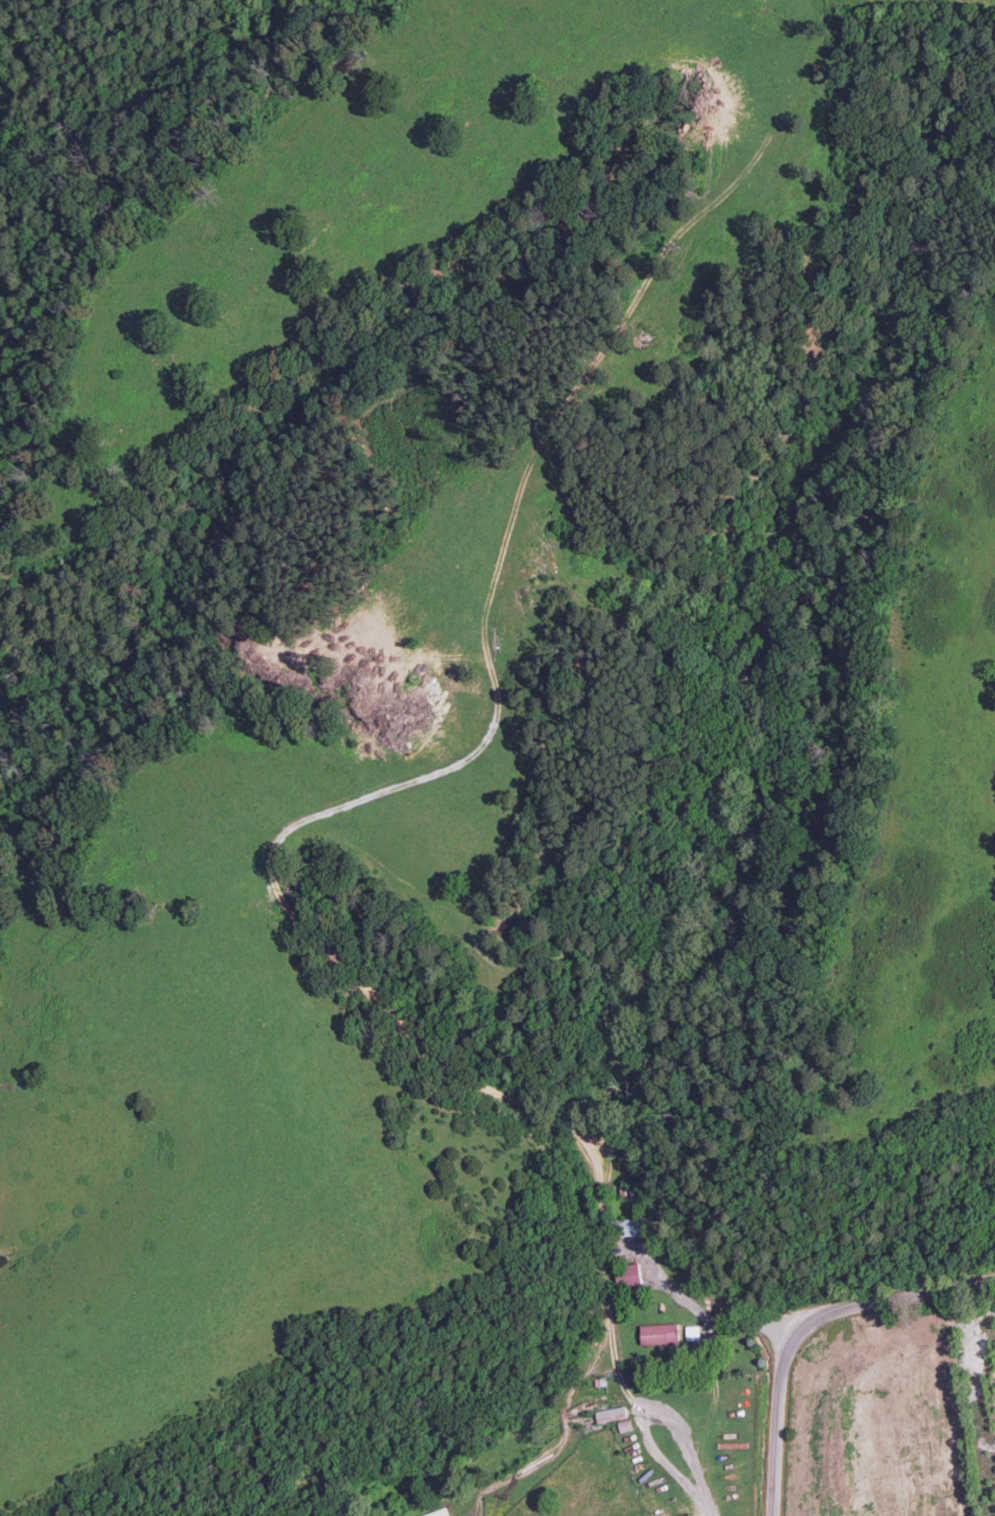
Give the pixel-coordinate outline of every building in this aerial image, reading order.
[(616,1236),(646,1234),(645,1218),(615,1219),(616,1236)] [(617,1288),(642,1282),(638,1263),(613,1269),(617,1288)] [(641,1346),(679,1345),(678,1324),(640,1325),(641,1346)] [(699,1340),(699,1326),(686,1327),(687,1340),(699,1340)] [(445,1507),(422,1515),(448,1515),(445,1507)]
